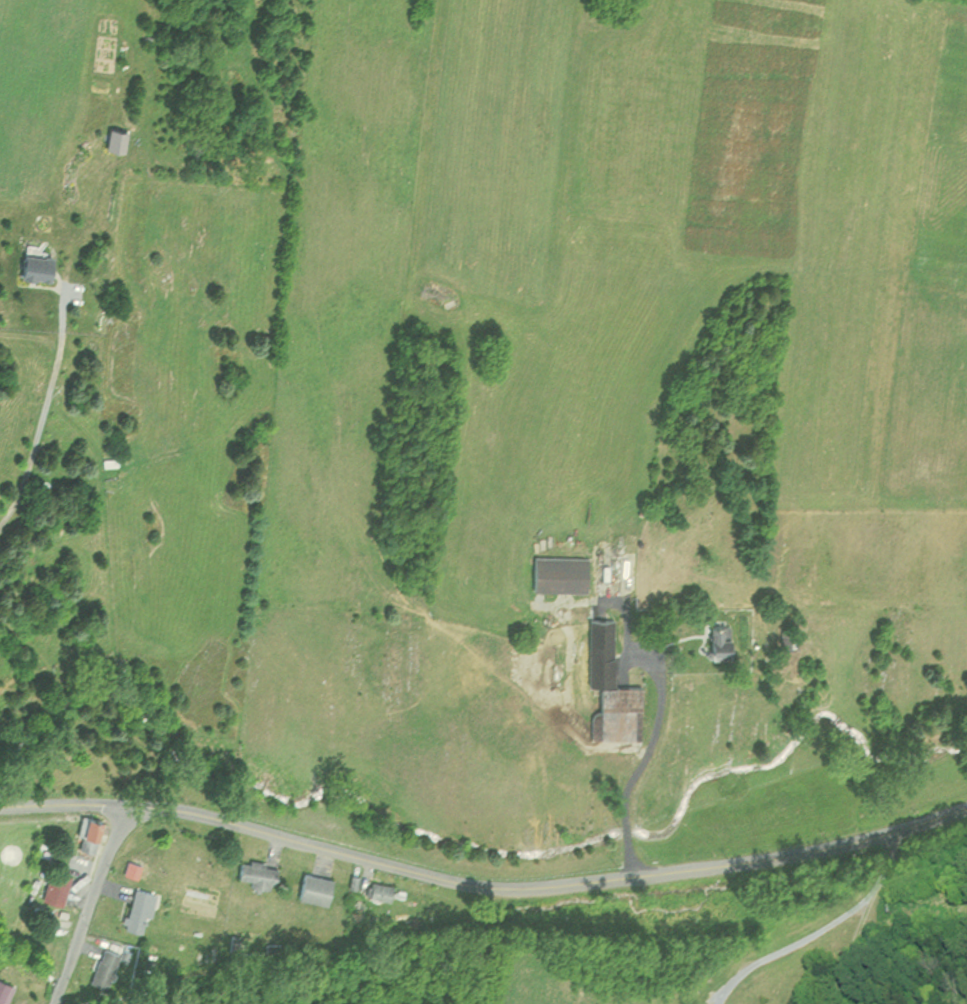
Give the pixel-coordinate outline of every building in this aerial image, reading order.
[(582,592),(583,558),(527,557),(526,590),(582,592)] [(608,620),(583,620),(582,686),(591,686),(591,739),(634,739),(634,686),(607,686),(608,620)] [(723,625),(699,625),(699,651),(723,651),(723,625)] [(92,819),(73,818),(70,852),(89,853),(92,819)] [(237,858),(230,878),(246,883),(244,888),(264,895),(272,869),(237,858)] [(33,899),(53,907),(64,878),(44,870),(33,899)] [(290,899),(322,906),(328,880),(296,873),(290,899)] [(387,900),(388,884),(364,883),(363,899),(387,900)] [(148,893),(125,889),(118,930),(141,934),(148,893)] [(112,962),(129,966),(133,947),(119,943),(117,954),(95,948),(86,985),(105,990),(112,962)]
